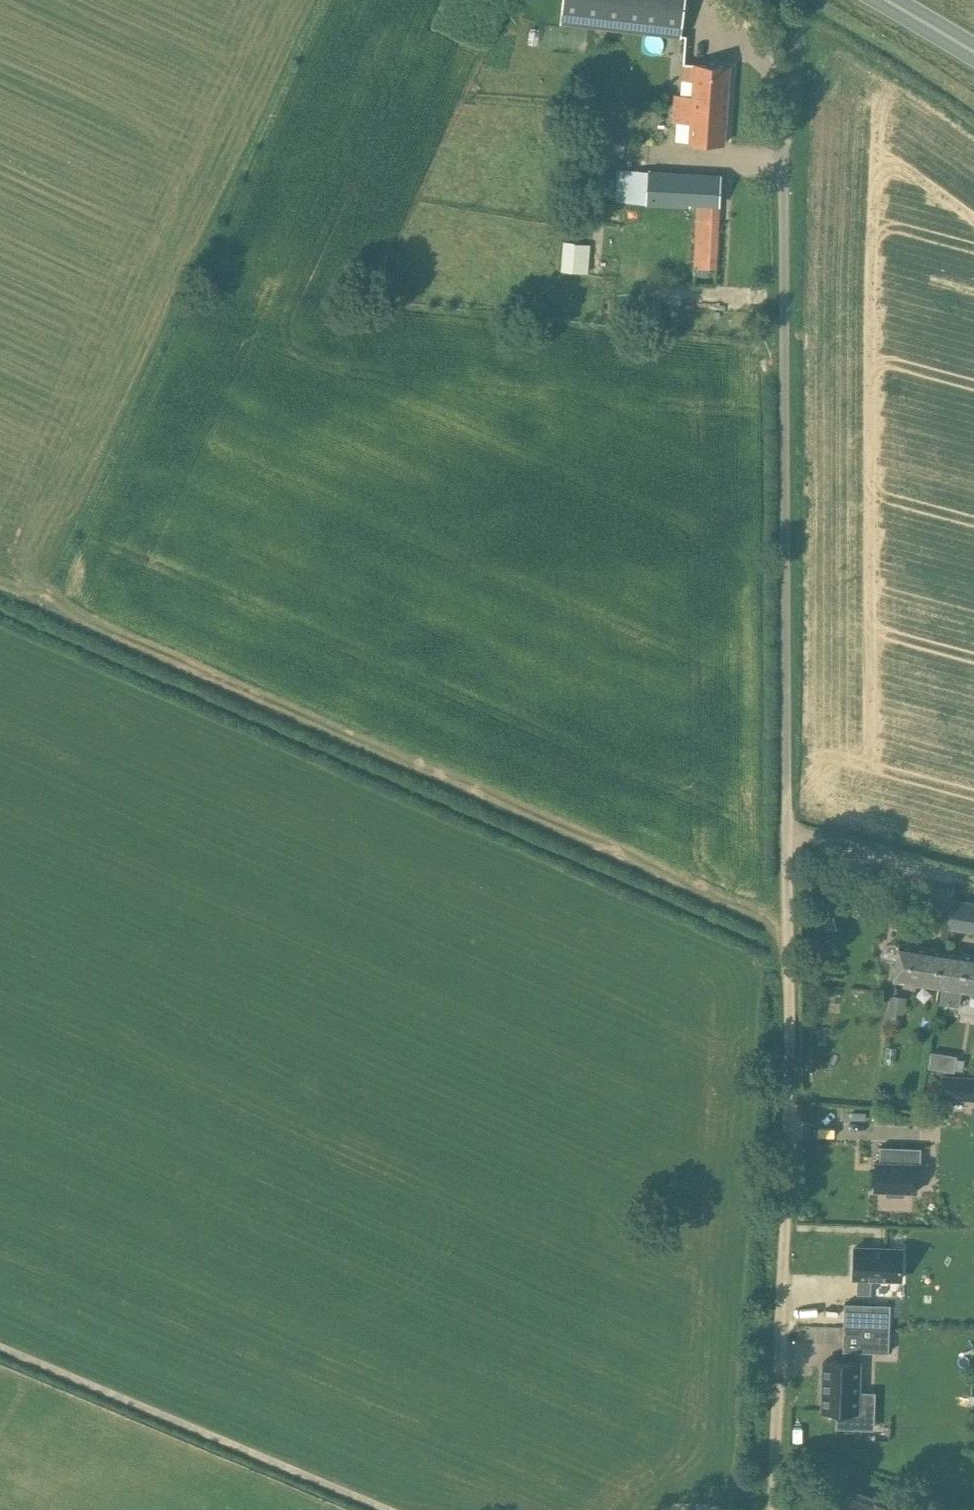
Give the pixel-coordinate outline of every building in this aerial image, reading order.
[(562,23),(681,37),(685,0),(564,0),(562,23)] [(677,94),(676,106),(694,107),(728,109),(731,66),(696,63),(694,95),(677,94)] [(694,107),(676,106),(674,139),(725,143),(728,109),(694,107)] [(722,174),(644,171),(642,203),(688,206),(689,204),(696,204),(693,267),(718,268),(721,205),(722,174)] [(570,244),(569,275),(586,275),(588,245),(570,244)] [(937,921),(950,923),(953,898),(954,898),(955,888),(943,886),(939,912),(937,921)] [(950,923),(963,925),(962,930),(973,932),(973,901),(954,898),(953,898),(950,923)] [(900,944),(900,945),(889,943),(886,946),(885,953),(887,957),(898,958),(894,981),(940,988),(946,951),(900,944)] [(940,988),(973,993),(973,955),(946,951),(940,988)] [(892,1011),(904,1012),(906,995),(894,994),(892,1011)] [(942,1100),(973,1101),(973,1078),(943,1077),(942,1100)] [(875,1190),(887,1190),(886,1195),(905,1196),(905,1191),(917,1191),(918,1165),(921,1165),(921,1148),(880,1146),(880,1162),(876,1162),(875,1190)] [(903,1249),(855,1247),(854,1277),(858,1277),(857,1293),(871,1294),(872,1278),(902,1279),(903,1249)] [(845,1303),(844,1326),(876,1327),(877,1304),(845,1303)] [(876,1327),(844,1326),(843,1351),(889,1352),(890,1328),(876,1327)] [(860,1361),(825,1360),(823,1410),(858,1411),(860,1361)] [(842,1485),(832,1509),(906,1509),(842,1485)]
